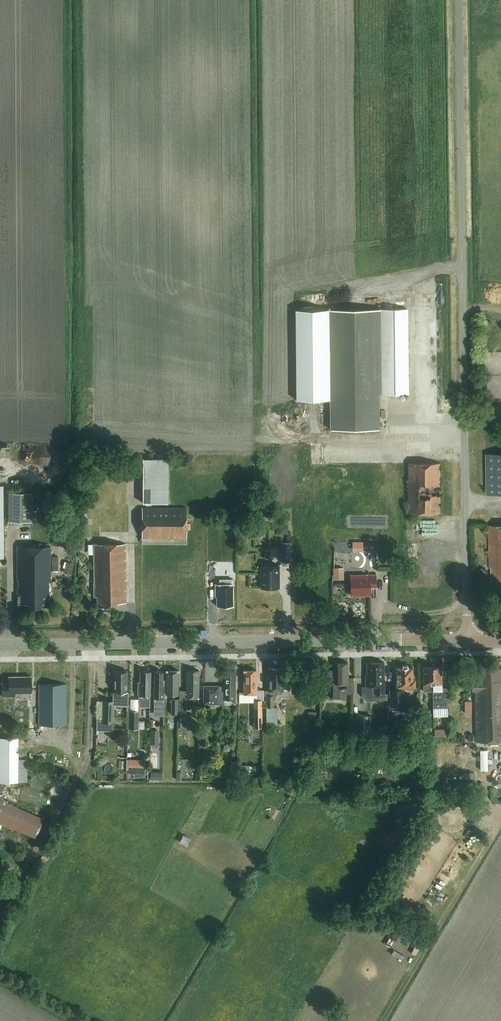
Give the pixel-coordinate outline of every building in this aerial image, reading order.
[(330,397),(330,429),(380,429),(379,394),(408,393),(408,309),(298,310),(299,398),(330,397)] [(485,319),(486,404),(500,404),(500,319),(485,319)] [(500,493),(500,453),(486,453),(487,494),(500,493)] [(169,458),(143,458),(143,503),(169,503),(169,458)] [(441,512),(440,463),(408,463),(408,513),(441,512)] [(32,493),(8,493),(8,521),(32,521),(32,493)] [(187,543),(187,507),(142,507),(142,543),(187,543)] [(290,532),(289,516),(279,517),(280,532),(290,532)] [(489,525),(490,567),(491,567),(492,578),(491,578),(491,590),(494,590),(494,600),(500,600),(500,525),(489,525)] [(353,540),(353,549),(364,549),(364,540),(353,540)] [(117,603),(126,602),(126,543),(93,543),(94,583),(94,596),(97,596),(98,607),(117,606),(117,603)] [(53,596),(53,587),(52,587),(52,581),(50,581),(50,546),(17,546),(18,603),(27,604),(27,607),(34,607),(36,608),(39,608),(40,607),(42,607),(42,603),(49,603),(49,596),(53,596)] [(291,562),(290,548),(282,548),(282,562),(291,562)] [(260,576),(262,576),(262,587),(278,587),(278,566),(260,566),(260,576)] [(333,567),(333,579),(343,579),(343,567),(333,567)] [(217,606),(233,606),(233,571),(225,571),(225,579),(219,579),(219,584),(215,584),(216,596),(217,596),(217,606)] [(370,587),(376,587),(376,574),(367,575),(367,579),(351,579),(351,593),(370,592),(370,587)] [(348,694),(354,694),(354,677),(348,677),(348,662),(335,663),(335,670),(333,670),(334,699),(348,698),(348,694)] [(384,693),(384,685),(384,662),(368,662),(368,674),(366,674),(367,685),(374,685),(374,693),(384,693)] [(424,691),(433,691),(432,666),(423,667),(424,691)] [(432,666),(433,691),(433,707),(447,707),(447,687),(442,688),(441,666),(432,666)] [(403,688),(416,688),(415,679),(413,679),(413,667),(396,667),(396,689),(391,689),(391,704),(403,704),(403,688)] [(276,690),(289,690),(289,682),(283,682),(283,668),(268,668),(268,690),(265,690),(265,695),(266,695),(266,724),(277,723),(277,706),(274,706),(274,695),(276,695),(276,690)] [(476,733),(476,741),(500,741),(500,668),(483,669),(483,672),(475,672),(475,680),(472,680),(472,691),(475,691),(476,733)] [(332,678),(331,669),(324,670),(325,679),(332,678)] [(150,703),(150,671),(149,672),(149,670),(142,670),(142,671),(140,671),(140,681),(138,681),(138,695),(139,695),(139,703),(150,703)] [(178,694),(179,670),(166,670),(166,694),(178,694)] [(199,697),(199,670),(187,670),(186,697),(199,697)] [(236,699),(236,682),(235,681),(236,670),(225,670),(224,699),(236,699)] [(244,694),(257,694),(256,670),(244,670),(244,694)] [(127,692),(127,671),(114,671),(114,692),(114,701),(103,701),(103,719),(97,719),(96,730),(113,731),(114,720),(114,710),(114,705),(126,705),(127,705),(127,701),(127,692)] [(155,716),(163,716),(164,684),(163,683),(163,671),(155,671),(154,701),(155,701),(155,716)] [(15,692),(31,692),(31,676),(9,676),(9,683),(2,683),(2,696),(15,696),(15,692)] [(67,727),(67,684),(39,684),(39,726),(67,727)] [(254,728),(263,728),(262,699),(253,700),(254,728)] [(139,711),(127,711),(126,728),(138,729),(139,711)] [(371,715),(357,714),(356,734),(370,735),(371,715)] [(25,727),(9,728),(10,738),(0,738),(0,823),(35,838),(44,819),(18,808),(19,782),(19,739),(26,739),(25,733),(25,727)] [(20,758),(20,780),(28,780),(29,758),(20,758)] [(146,759),(126,758),(126,772),(132,772),(132,774),(145,774),(146,759)] [(162,771),(150,771),(150,779),(162,779),(162,771)]
